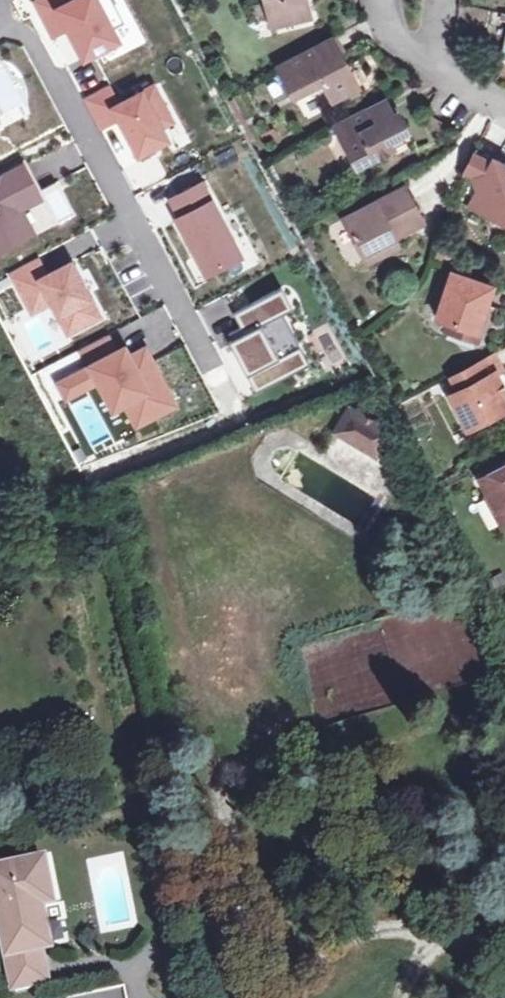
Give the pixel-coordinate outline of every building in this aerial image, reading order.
[(32,2),(51,37),(69,26),(86,57),(118,39),(112,28),(125,20),(114,0),(35,0),(32,2)] [(268,0),(264,1),(269,26),(308,16),(305,0),(268,0)] [(357,86),(331,38),(279,66),(295,95),(323,80),(333,99),(357,86)] [(100,89),(83,98),(100,128),(119,118),(139,155),(159,144),(152,132),(164,126),(145,89),(110,109),(100,89)] [(357,167),(389,149),(384,141),(401,132),(384,101),(335,127),(357,167)] [(384,141),(389,149),(405,140),(401,132),(384,141)] [(464,174),(473,178),(488,176),(493,166),(473,157),(464,174)] [(493,166),(488,176),(473,178),(475,189),(467,205),(479,210),(481,216),(486,213),(504,223),(504,166),(495,161),(493,166)] [(0,175),(0,249),(34,232),(21,207),(40,198),(22,164),(0,175)] [(204,174),(157,200),(195,266),(242,240),(204,174)] [(361,253),(392,237),(395,235),(421,221),(402,187),(342,218),(361,253)] [(397,247),(392,237),(361,253),(366,263),(397,247)] [(37,258),(11,271),(33,312),(52,302),(68,332),(100,315),(71,261),(46,275),(37,258)] [(434,317),(448,321),(476,330),(480,317),(486,301),(493,281),(451,267),(434,317)] [(288,304),(280,288),(231,312),(239,327),(226,333),(254,389),(287,373),(278,355),(294,347),(275,310),(288,304)] [(486,301),(480,317),(491,321),(496,304),(486,301)] [(472,340),(476,330),(448,321),(444,331),(472,340)] [(108,342),(89,352),(97,368),(64,384),(67,397),(98,383),(111,409),(125,402),(135,422),(175,403),(148,349),(118,363),(108,342)] [(498,390),(492,380),(498,377),(496,373),(502,370),(493,354),(454,375),(461,388),(449,394),(467,429),(504,408),(504,406),(498,390)] [(492,380),(498,390),(504,388),(498,377),(492,380)] [(375,454),(389,430),(349,406),(334,430),(375,454)] [(480,475),(504,523),(504,462),(480,475)] [(432,672),(432,688),(471,687),(471,670),(432,672)] [(0,867),(0,903),(18,990),(49,983),(42,947),(52,945),(44,902),(55,900),(46,858),(0,867)]
